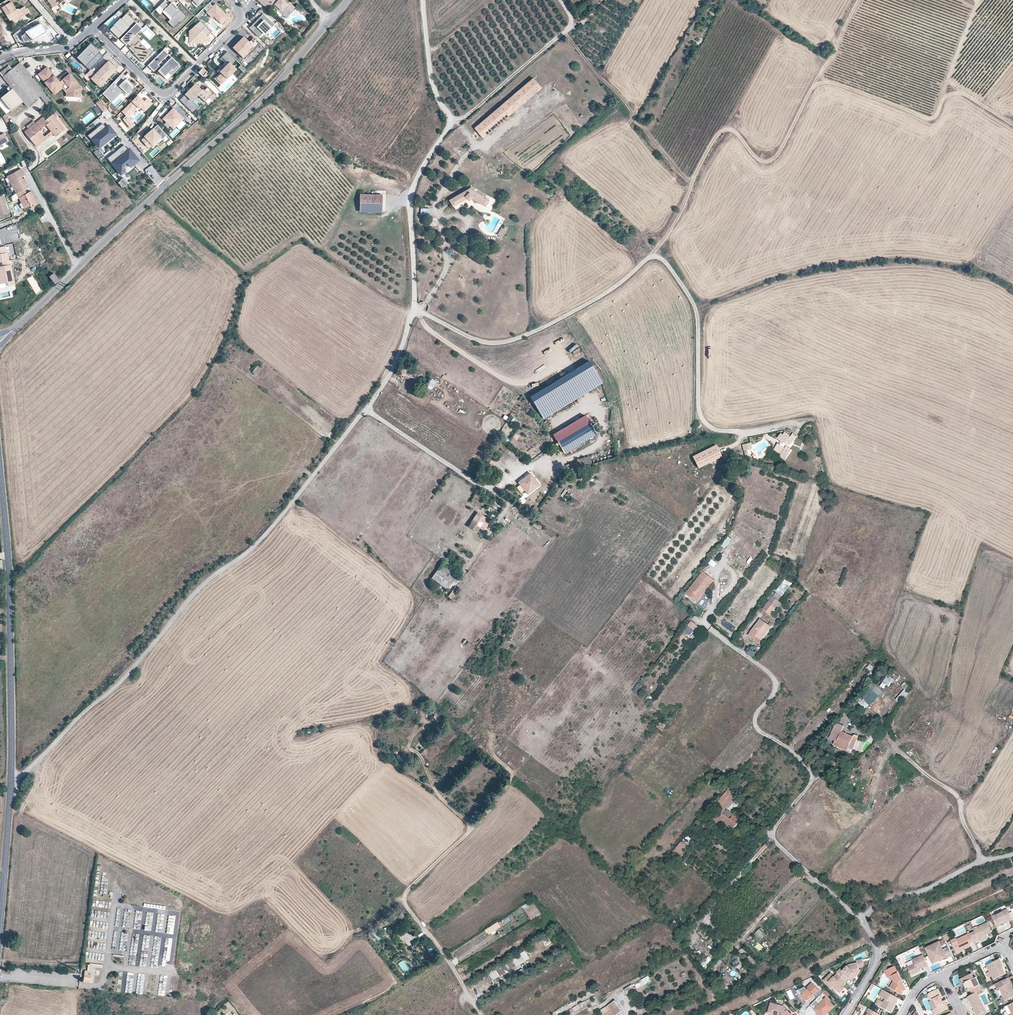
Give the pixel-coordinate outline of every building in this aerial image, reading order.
[(18,20),(16,18),(23,14),(24,15),(28,13),(27,11),(28,8),(25,8),(24,6),(19,9),(15,9),(10,0),(6,0),(0,4),(0,14),(4,11),(10,21),(12,20),(14,23),(18,20)] [(283,0),(257,0),(267,9),(269,11),(271,10),(268,7),(272,3),(274,4),(272,6),(283,16),(283,15),(288,10),(290,12),(295,8),(288,2),(287,4),(283,0)] [(164,1),(155,10),(167,22),(168,21),(173,27),(179,21),(180,22),(186,16),(177,8),(176,9),(170,4),(168,5),(166,3),(164,1)] [(212,6),(209,3),(204,8),(207,12),(206,12),(212,18),(213,16),(221,24),(229,17),(221,10),(215,3),(212,6)] [(129,27),(135,21),(127,13),(120,19),(122,20),(115,26),(114,25),(109,29),(114,34),(118,38),(123,33),(122,32),(128,26),(129,27)] [(262,31),(267,26),(270,29),(274,25),(263,14),(253,25),(250,28),(259,37),(263,32),(262,31)] [(211,32),(200,20),(189,31),(189,43),(203,43),(205,42),(209,38),(207,36),(211,32)] [(41,23),(27,31),(26,33),(21,37),(25,42),(29,41),(45,32),(41,23)] [(128,44),(136,36),(143,29),(137,24),(121,40),(127,45),(128,44)] [(136,36),(128,44),(134,50),(135,52),(134,54),(143,63),(153,53),(150,49),(148,51),(139,42),(141,40),(136,36)] [(249,42),(243,36),(238,42),(233,47),(242,57),(254,46),(249,42)] [(254,46),(242,57),(244,58),(260,43),(254,37),(249,42),(254,46)] [(148,51),(150,49),(141,40),(139,42),(148,51)] [(91,70),(104,56),(99,51),(98,53),(94,49),(95,47),(94,46),(91,43),(77,57),(90,70),(91,70)] [(126,46),(121,51),(125,54),(129,49),(126,46)] [(164,49),(148,65),(154,71),(156,69),(157,69),(160,66),(161,68),(159,70),(161,72),(164,75),(163,76),(164,77),(168,73),(172,69),(175,72),(181,66),(164,49)] [(237,60),(228,51),(222,57),(228,63),(226,65),(225,67),(221,70),(220,72),(221,73),(216,78),(222,84),(236,69),(232,64),(237,60)] [(91,78),(104,91),(122,74),(114,66),(109,60),(95,74),(91,78)] [(20,63),(12,69),(9,65),(0,72),(0,73),(11,87),(0,96),(0,98),(11,112),(23,102),(27,107),(40,97),(45,93),(20,63)] [(202,67),(198,72),(203,77),(207,72),(202,67)] [(82,89),(69,72),(64,76),(66,79),(60,83),(58,80),(48,68),(39,75),(55,94),(64,87),(66,91),(69,89),(71,92),(71,97),(77,98),(77,95),(82,95),(82,89)] [(87,74),(91,78),(95,74),(91,70),(90,70),(87,74)] [(131,82),(122,74),(104,91),(103,92),(111,100),(119,93),(125,99),(132,92),(131,90),(135,86),(131,82)] [(534,78),(504,103),(513,113),(542,88),(534,78)] [(193,101),(191,100),(197,94),(198,95),(205,102),(213,93),(207,87),(205,89),(201,89),(195,84),(191,88),(190,89),(192,91),(190,93),(188,91),(180,100),(188,109),(192,113),(199,107),(193,101)] [(52,101),(45,93),(40,97),(47,105),(52,101)] [(145,111),(152,104),(148,100),(146,98),(143,102),(137,96),(120,112),(125,117),(122,121),(130,129),(135,125),(127,117),(139,105),(145,111)] [(10,110),(0,98),(0,108),(5,114),(10,110)] [(100,100),(95,104),(104,114),(109,110),(100,100)] [(475,128),(484,138),(513,113),(504,103),(475,128)] [(173,107),(172,109),(163,118),(174,129),(184,118),(173,107)] [(114,116),(109,110),(104,114),(109,120),(114,116)] [(65,129),(52,114),(46,119),(49,122),(45,125),(55,137),(65,129)] [(46,119),(43,116),(37,122),(42,128),(45,125),(49,122),(46,119)] [(44,137),(39,130),(42,128),(37,122),(24,132),(35,144),(44,137)] [(103,123),(88,134),(99,147),(116,133),(110,127),(109,128),(108,126),(106,127),(103,123)] [(158,124),(154,127),(145,136),(145,137),(142,140),(147,146),(155,140),(156,141),(161,136),(163,138),(167,135),(158,124)] [(37,147),(53,134),(51,131),(44,137),(35,144),(37,147)] [(8,141),(4,133),(0,135),(0,145),(8,141)] [(124,145),(108,158),(121,175),(126,170),(124,167),(129,164),(131,166),(139,159),(130,148),(129,149),(124,145)] [(99,159),(103,156),(99,150),(94,153),(99,159)] [(22,177),(25,175),(21,169),(7,177),(12,186),(19,182),(17,179),(22,177)] [(125,177),(118,184),(123,188),(130,182),(125,177)] [(25,189),(29,187),(27,184),(28,184),(25,178),(23,180),(19,182),(12,186),(18,198),(27,193),(25,189)] [(470,188),(450,200),(454,206),(468,198),(470,200),(472,198),(486,206),(490,199),(473,190),(474,188),(471,186),(470,188)] [(38,204),(31,191),(27,193),(18,198),(24,209),(32,204),(34,206),(38,204)] [(4,194),(0,196),(0,216),(10,212),(7,203),(4,194)] [(382,195),(360,195),(360,212),(382,212),(382,195)] [(502,239),(507,231),(502,228),(497,236),(502,239)] [(0,247),(0,262),(2,262),(2,266),(0,267),(0,284),(7,283),(8,286),(15,285),(10,260),(9,260),(6,246),(0,247)] [(59,280),(54,273),(49,276),(54,284),(59,280)] [(589,362),(530,398),(544,420),(603,384),(589,362)] [(257,366),(252,372),(256,375),(261,368),(257,366)] [(431,390),(437,383),(432,379),(426,386),(431,390)] [(557,442),(590,422),(585,416),(553,435),(557,442)] [(564,453),(597,433),(590,422),(557,442),(564,453)] [(783,453),(781,455),(786,458),(792,450),(787,447),(789,445),(791,446),(797,437),(793,434),(791,437),(788,435),(789,434),(785,432),(783,435),(781,434),(778,439),(782,442),(781,443),(782,443),(780,445),(778,444),(775,448),(783,453)] [(716,446),(693,457),(699,468),(722,457),(719,451),(716,446)] [(527,494),(539,485),(530,473),(524,478),(518,482),(521,485),(525,490),(527,494)] [(486,518),(478,512),(468,527),(476,532),(481,525),(486,518)] [(450,570),(452,566),(444,561),(442,564),(450,570)] [(432,578),(444,587),(447,589),(457,576),(450,570),(442,564),(432,578)] [(697,602),(701,597),(698,594),(704,586),(708,589),(714,580),(703,571),(686,594),(697,602)] [(429,581),(441,590),(444,587),(432,578),(429,581)] [(698,594),(701,597),(708,589),(704,586),(698,594)] [(773,596),(778,601),(786,590),(780,586),(775,591),(773,590),(767,599),(769,601),(773,596)] [(453,600),(460,590),(455,587),(449,597),(453,600)] [(782,604),(778,601),(773,596),(769,601),(762,609),(770,615),(776,607),(779,609),(782,604)] [(751,632),(762,640),(771,627),(770,627),(772,624),(770,622),(768,625),(760,619),(751,632)] [(692,621),(688,625),(697,632),(700,628),(692,621)] [(759,643),(762,640),(751,632),(748,635),(759,643)] [(913,689),(892,672),(880,686),(892,696),(896,691),(902,687),(909,693),(913,689)] [(857,700),(865,708),(869,704),(868,703),(881,691),(874,683),(857,700)] [(665,726),(660,722),(657,727),(662,731),(665,726)] [(834,745),(851,753),(858,738),(857,736),(856,735),(855,735),(853,736),(853,737),(846,734),(842,732),(844,726),(837,723),(829,739),(836,742),(834,742),(834,744),(834,745)] [(732,801),(736,796),(728,789),(713,807),(717,810),(710,819),(720,827),(723,824),(732,831),(740,821),(733,816),(730,820),(728,818),(725,815),(726,813),(725,812),(726,811),(724,810),(732,801)] [(673,854),(683,857),(688,843),(678,840),(673,854)] [(1007,909),(992,917),(997,928),(1001,926),(1000,924),(1005,922),(1012,919),(1007,909)] [(975,931),(970,933),(973,940),(978,937),(980,937),(980,938),(992,933),(987,923),(974,929),(975,931)] [(488,935),(496,930),(492,925),(485,930),(488,935)] [(760,940),(766,934),(760,928),(753,933),(760,940)] [(970,933),(969,931),(967,932),(968,934),(956,940),(956,938),(951,941),(956,952),(963,948),(964,950),(971,946),(969,943),(974,941),(973,940),(970,933)] [(953,956),(948,946),(942,948),(939,942),(925,948),(931,960),(932,959),(936,960),(942,958),(943,960),(947,958),(947,959),(953,956)] [(539,950),(536,944),(495,969),(500,977),(509,972),(508,969),(539,950)] [(703,967),(713,957),(709,953),(699,962),(703,967)] [(928,967),(923,955),(913,960),(915,964),(908,967),(911,976),(919,972),(918,970),(919,970),(924,967),(925,968),(928,967)] [(706,972),(711,979),(717,974),(723,968),(721,967),(725,963),(719,958),(706,972)] [(1001,965),(1002,964),(999,959),(987,965),(993,980),(1005,974),(1002,967),(1001,965)] [(837,972),(838,973),(846,981),(849,978),(854,973),(860,972),(859,968),(863,967),(864,963),(863,960),(857,962),(857,963),(849,965),(843,971),(841,969),(837,972)] [(593,965),(591,962),(584,967),(588,973),(593,969),(591,965),(593,965)] [(895,966),(888,969),(892,976),(894,980),(890,988),(901,994),(902,992),(906,990),(895,966)] [(854,973),(849,978),(852,981),(858,975),(860,972),(854,973)] [(832,985),(834,987),(840,993),(845,988),(843,985),(846,982),(846,981),(838,973),(834,977),(831,973),(824,980),(830,987),(832,985)] [(973,993),(976,991),(982,989),(976,977),(973,978),(971,973),(960,978),(962,983),(964,983),(965,982),(967,986),(969,989),(970,989),(973,993)] [(637,987),(650,981),(648,976),(635,982),(637,987)] [(1009,978),(995,985),(997,989),(999,988),(1005,1001),(1012,997),(1012,990),(1012,988),(1009,983),(1011,982),(1009,978)] [(823,993),(813,983),(807,988),(808,989),(803,993),(803,994),(801,995),(807,1001),(809,999),(814,994),(818,998),(823,993)] [(803,993),(808,989),(807,988),(805,987),(797,990),(800,996),(801,995),(803,994),(803,993)] [(938,1012),(945,1009),(944,1005),(946,1004),(944,1000),(942,1001),(941,998),(936,989),(929,992),(928,994),(929,997),(931,996),(932,999),(937,1007),(936,1008),(938,1012)] [(897,1003),(899,999),(884,990),(880,996),(885,999),(884,1002),(881,1007),(891,1012),(895,1005),(893,1003),(894,1001),(897,1003)] [(973,993),(967,996),(976,1014),(986,1010),(976,991),(973,993)] [(590,998),(593,1005),(598,1003),(596,996),(590,998)] [(834,1006),(826,998),(820,1004),(816,1000),(811,1005),(815,1009),(814,1009),(819,1014),(820,1013),(822,1014),(825,1014),(834,1006)] [(614,1000),(600,1010),(603,1014),(608,1014),(607,1014),(611,1012),(613,1014),(615,1014),(621,1011),(614,1000)] [(784,1008),(783,1009),(781,1008),(779,1007),(780,1006),(770,1003),(768,1012),(777,1014),(790,1014),(791,1014),(784,1008)]
